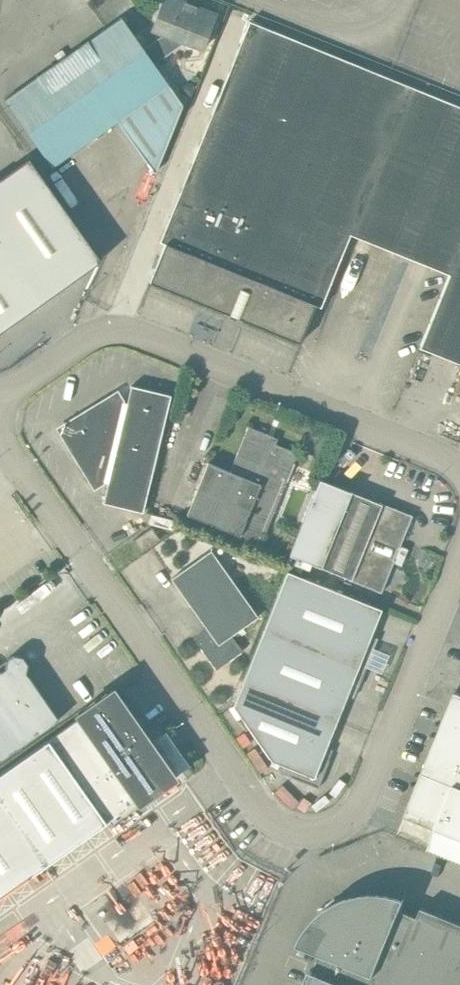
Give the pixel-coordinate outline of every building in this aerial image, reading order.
[(168,84),(154,63),(184,42),(202,47),(214,12),(179,0),(162,0),(152,31),(168,36),(146,52),(121,17),(5,99),(52,166),(118,119),(155,172),(183,104),(168,84)] [(149,281),(300,342),(315,304),(320,306),(350,233),(449,274),(420,346),(419,345),(419,347),(459,363),(459,105),(249,19),(159,240),(164,242),(149,281)] [(102,259),(29,157),(0,177),(0,331),(102,259)] [(58,428),(94,487),(104,480),(108,481),(103,502),(142,511),(171,394),(131,384),(127,402),(124,401),(118,391),(58,428)] [(248,425),(230,470),(208,461),(186,513),(238,534),(237,536),(260,545),(298,452),(266,439),(268,433),(248,425)] [(289,553),(320,566),(348,577),(348,578),(381,592),(394,559),(393,558),(398,546),(399,547),(412,514),(379,501),(379,502),(319,478),(289,553)] [(143,550),(160,538),(152,527),(135,539),(143,550)] [(211,549),(171,577),(207,629),(197,642),(216,669),(242,650),(231,635),(258,616),(211,549)] [(264,627),(366,668),(374,648),(367,645),(381,608),(287,570),(264,627)] [(366,668),(264,627),(242,682),(336,720),(351,684),(358,687),(366,668)] [(58,719),(26,671),(27,663),(22,655),(13,654),(6,659),(4,667),(0,670),(0,759),(58,719)] [(336,720),(242,682),(233,705),(271,759),(293,768),(290,776),(318,787),(329,759),(322,756),(336,720)] [(455,690),(404,815),(459,838),(459,692),(455,690)] [(0,773),(0,896),(182,769),(158,735),(149,742),(114,693),(0,773)] [(401,908),(405,898),(400,896),(394,894),(388,893),(384,892),(371,892),(361,893),(353,894),(348,895),(338,900),(331,903),(327,906),(324,908),(318,913),(312,919),(309,922),(307,926),(303,933),(297,943),(321,953),(314,970),(310,968),(303,984),(459,984),(459,922),(421,906),(418,915),(401,908)]
